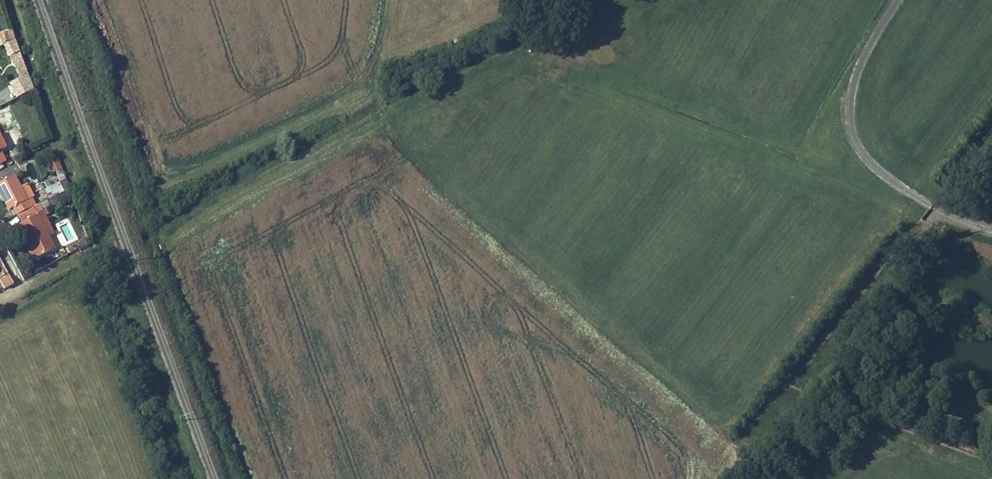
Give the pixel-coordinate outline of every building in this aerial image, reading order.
[(13,27),(0,32),(0,39),(2,43),(4,44),(9,55),(12,53),(22,77),(10,83),(18,98),(35,89),(13,27)] [(57,171),(62,169),(59,159),(53,161),(57,171)] [(31,208),(20,187),(15,176),(0,183),(0,190),(10,209),(14,207),(18,214),(31,208)] [(34,197),(27,183),(20,187),(31,208),(37,205),(33,198),(34,197)] [(37,213),(43,211),(39,204),(37,205),(31,208),(18,214),(22,223),(38,215),(37,213)] [(17,226),(20,232),(23,231),(37,258),(56,249),(49,235),(41,221),(47,219),(43,211),(37,213),(38,215),(22,223),(17,226)] [(54,233),(47,219),(41,221),(49,235),(54,233)] [(34,260),(37,258),(23,231),(20,232),(34,260)]
